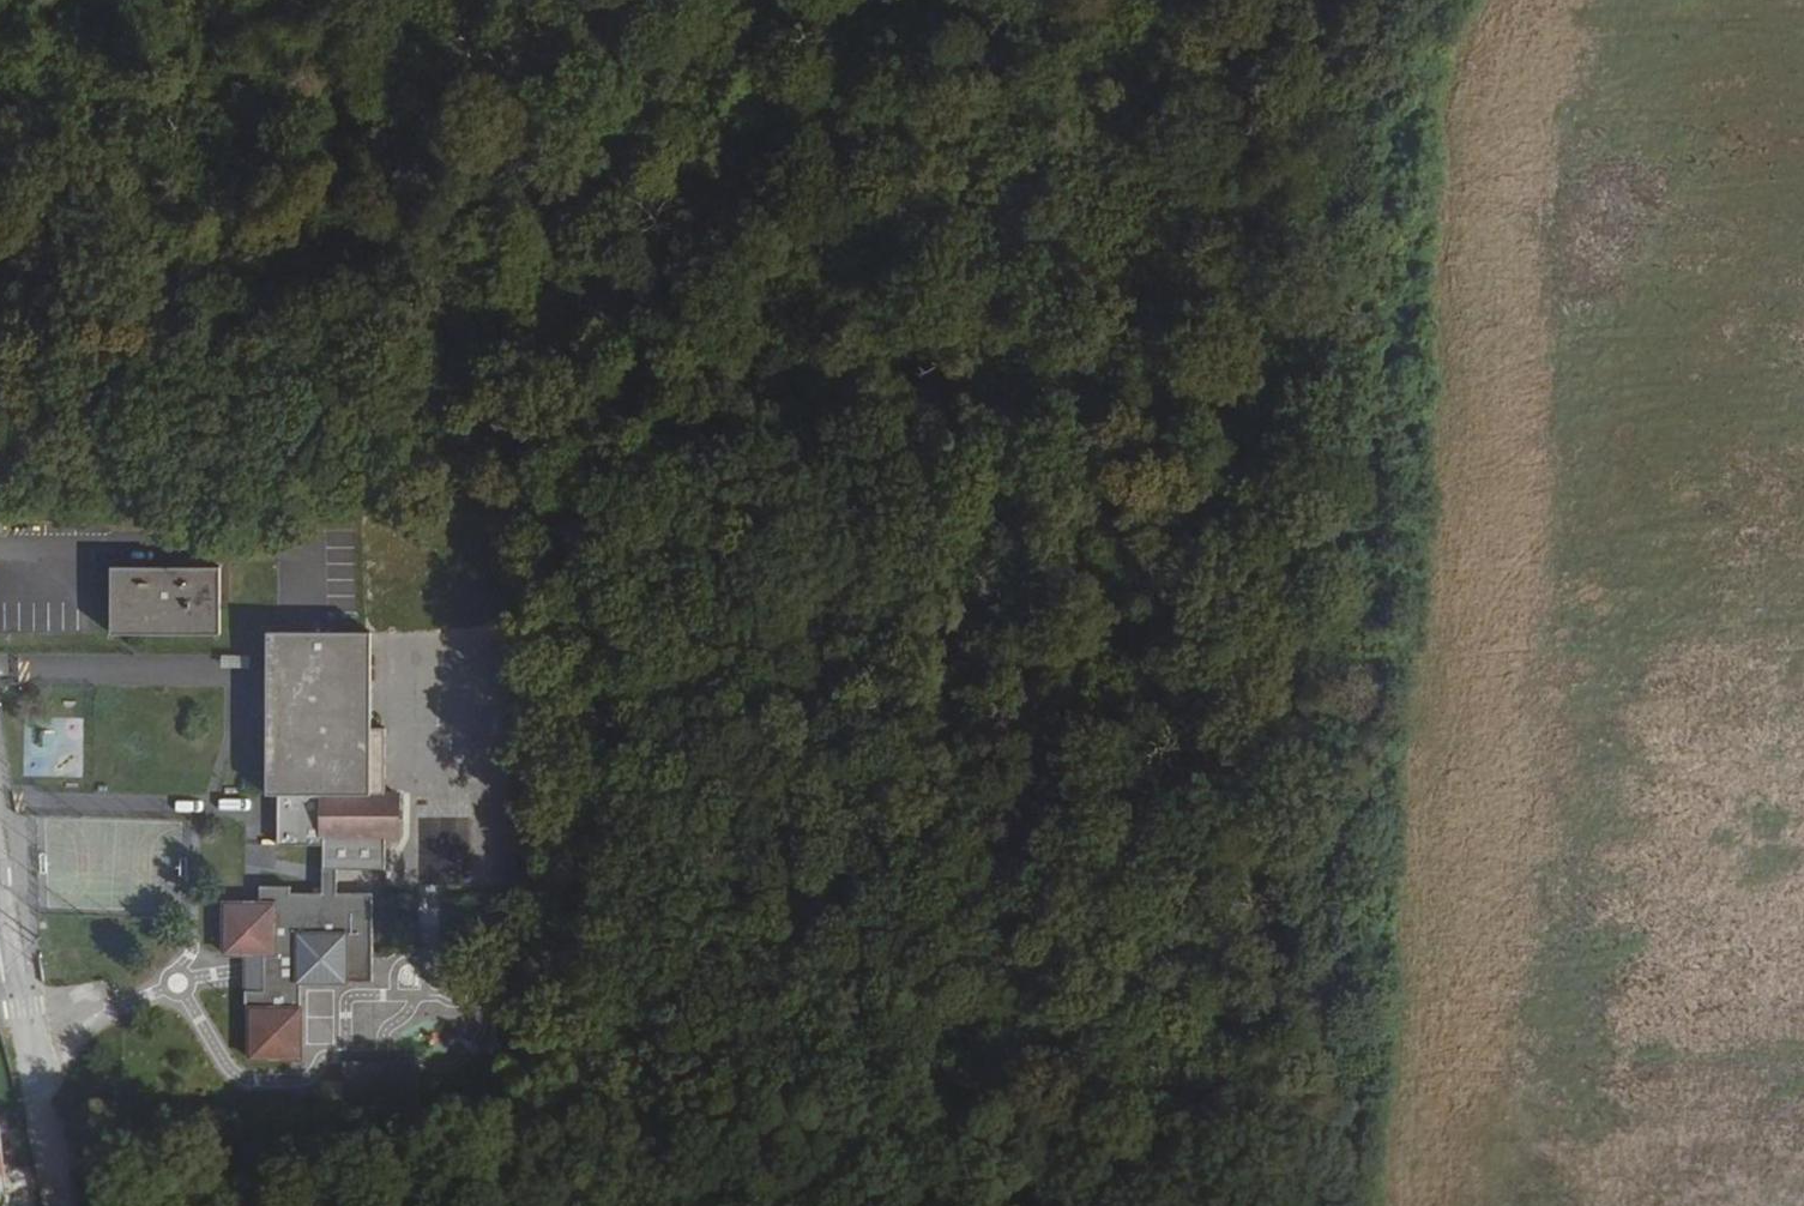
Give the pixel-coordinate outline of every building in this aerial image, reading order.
[(115,569),(114,632),(219,632),(220,569),(115,569)] [(271,634),(270,793),(280,793),(280,845),(326,846),(326,870),(340,870),(389,869),(388,837),(401,837),(401,793),(385,793),(386,728),(370,728),(371,634),(271,634)] [(340,870),(326,870),(325,892),(293,892),(293,886),(262,886),(262,902),(225,902),(226,953),(266,954),(266,990),(247,991),(247,1009),(251,1010),(251,1059),(302,1059),(303,981),(376,982),(376,893),(340,893),(340,870)]
